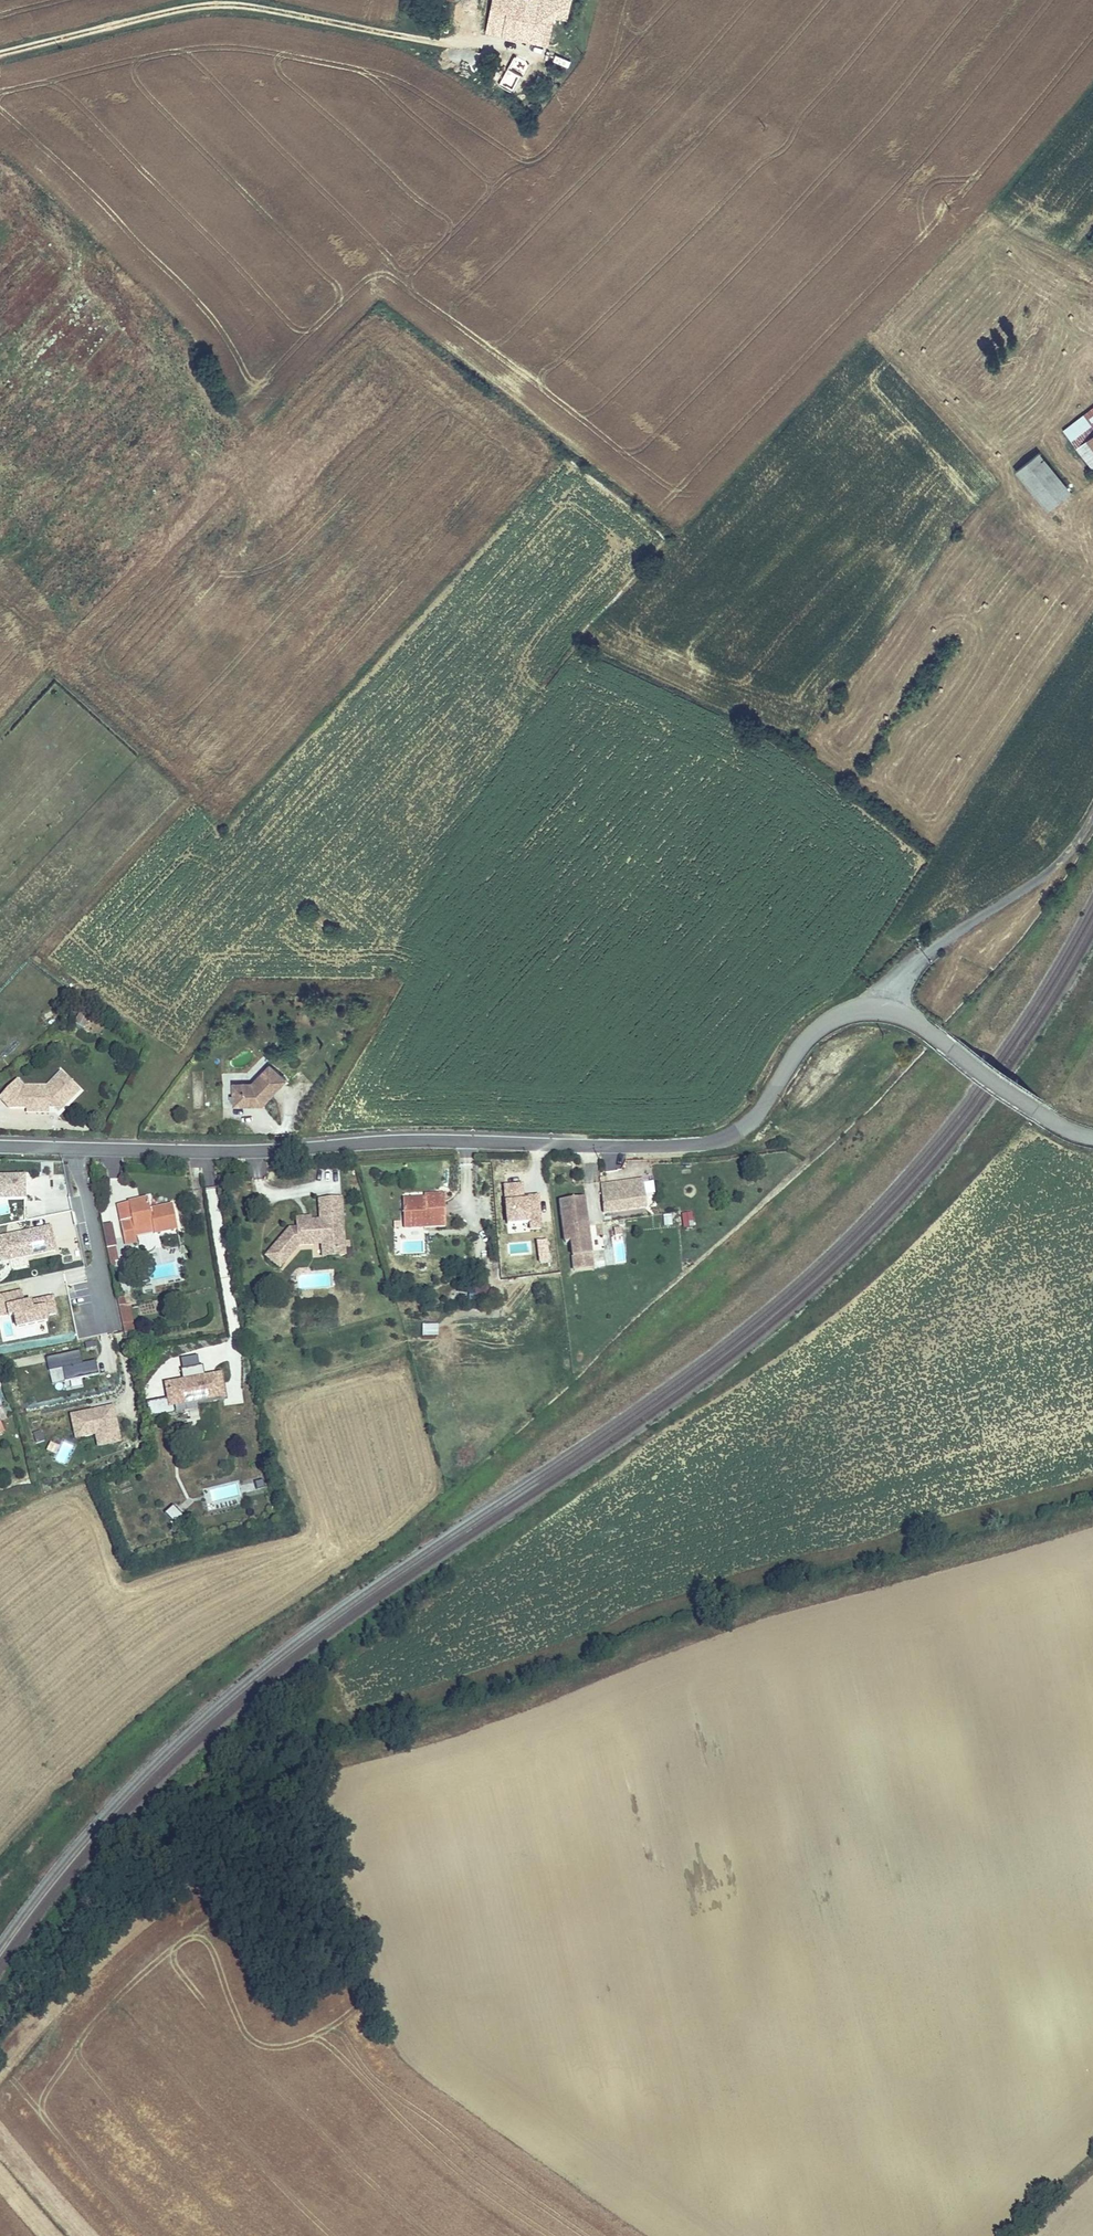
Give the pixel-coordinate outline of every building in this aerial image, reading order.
[(488,30),(508,34),(510,28),(536,33),(535,40),(549,43),(555,15),(568,18),(572,0),(543,0),(541,7),(512,0),(513,0),(494,0),(488,30)] [(510,28),(508,34),(535,40),(536,33),(510,28)] [(517,54),(503,80),(518,88),(532,62),(517,54)] [(1066,431),(1092,469),(1092,412),(1066,431)] [(1017,471),(1048,509),(1069,492),(1038,454),(1017,471)] [(236,1107),(265,1106),(289,1081),(273,1066),(256,1084),(245,1085),(245,1094),(236,1094),(236,1107)] [(49,1108),(49,1103),(58,1112),(80,1090),(61,1072),(47,1087),(38,1087),(38,1094),(26,1094),(26,1087),(22,1087),(15,1081),(0,1096),(0,1099),(10,1108),(26,1108),(49,1108)] [(245,1094),(245,1085),(236,1085),(236,1094),(245,1094)] [(25,1201),(24,1180),(0,1180),(0,1202),(25,1201)] [(644,1181),(601,1185),(604,1211),(647,1206),(644,1181)] [(503,1182),(505,1232),(540,1231),(539,1194),(523,1195),(523,1182),(503,1182)] [(408,1211),(410,1233),(453,1229),(451,1198),(429,1199),(430,1202),(430,1209),(408,1211)] [(28,1199),(29,1214),(45,1214),(45,1199),(28,1199)] [(138,1243),(137,1238),(135,1231),(154,1226),(156,1235),(185,1228),(179,1204),(151,1211),(148,1200),(117,1207),(125,1246),(138,1243)] [(593,1265),(585,1200),(561,1203),(565,1244),(572,1243),(575,1267),(593,1265)] [(408,1204),(408,1211),(430,1209),(430,1202),(408,1204)] [(357,1251),(349,1204),(326,1207),(330,1227),(320,1229),(307,1231),(308,1237),(300,1238),(279,1267),(288,1274),(295,1266),(300,1272),(310,1259),(326,1257),(325,1252),(340,1251),(341,1258),(349,1256),(351,1266),(359,1265),(358,1258),(362,1257),(361,1250),(357,1251)] [(693,1226),(692,1212),(680,1212),(681,1227),(693,1226)] [(671,1213),(662,1214),(664,1226),(672,1225),(671,1213)] [(112,1226),(103,1228),(107,1250),(117,1247),(112,1226)] [(154,1226),(135,1231),(137,1238),(156,1235),(154,1226)] [(51,1229),(0,1240),(0,1262),(0,1264),(56,1252),(51,1229)] [(117,1247),(107,1250),(111,1265),(120,1263),(117,1247)] [(325,1252),(326,1257),(335,1255),(337,1269),(351,1266),(349,1256),(341,1258),(340,1251),(325,1252)] [(160,1257),(151,1259),(154,1267),(161,1265),(160,1257)] [(288,1274),(295,1279),(300,1272),(295,1266),(288,1274)] [(509,1288),(523,1297),(532,1284),(518,1275),(509,1288)] [(476,1288),(476,1296),(488,1296),(489,1289),(476,1288)] [(53,1300),(35,1303),(37,1312),(33,1312),(26,1314),(24,1306),(22,1294),(0,1298),(0,1314),(1,1318),(9,1317),(10,1318),(15,1317),(17,1330),(48,1323),(47,1318),(56,1316),(53,1300)] [(24,1306),(26,1314),(33,1312),(31,1304),(24,1306)] [(125,1306),(120,1307),(125,1333),(135,1330),(129,1305),(125,1306)] [(66,1383),(99,1377),(96,1363),(83,1365),(81,1352),(47,1359),(50,1373),(63,1370),(66,1383)] [(146,1402),(149,1419),(174,1414),(173,1407),(172,1403),(196,1399),(196,1402),(223,1398),(219,1375),(204,1378),(202,1378),(200,1366),(178,1369),(180,1382),(163,1384),(165,1399),(146,1402)] [(239,1376),(225,1378),(228,1399),(242,1397),(239,1376)] [(172,1403),(173,1407),(196,1403),(196,1399),(172,1403)] [(98,1440),(119,1435),(114,1408),(72,1417),(77,1440),(97,1436),(98,1440)] [(45,1442),(42,1433),(35,1435),(38,1445),(45,1442)] [(119,1435),(98,1440),(99,1448),(121,1443),(119,1435)] [(134,1461),(122,1466),(125,1473),(137,1468),(134,1461)] [(105,1478),(98,1486),(104,1491),(110,1482),(105,1478)] [(172,1505),(164,1513),(174,1522),(181,1514),(172,1505)]
